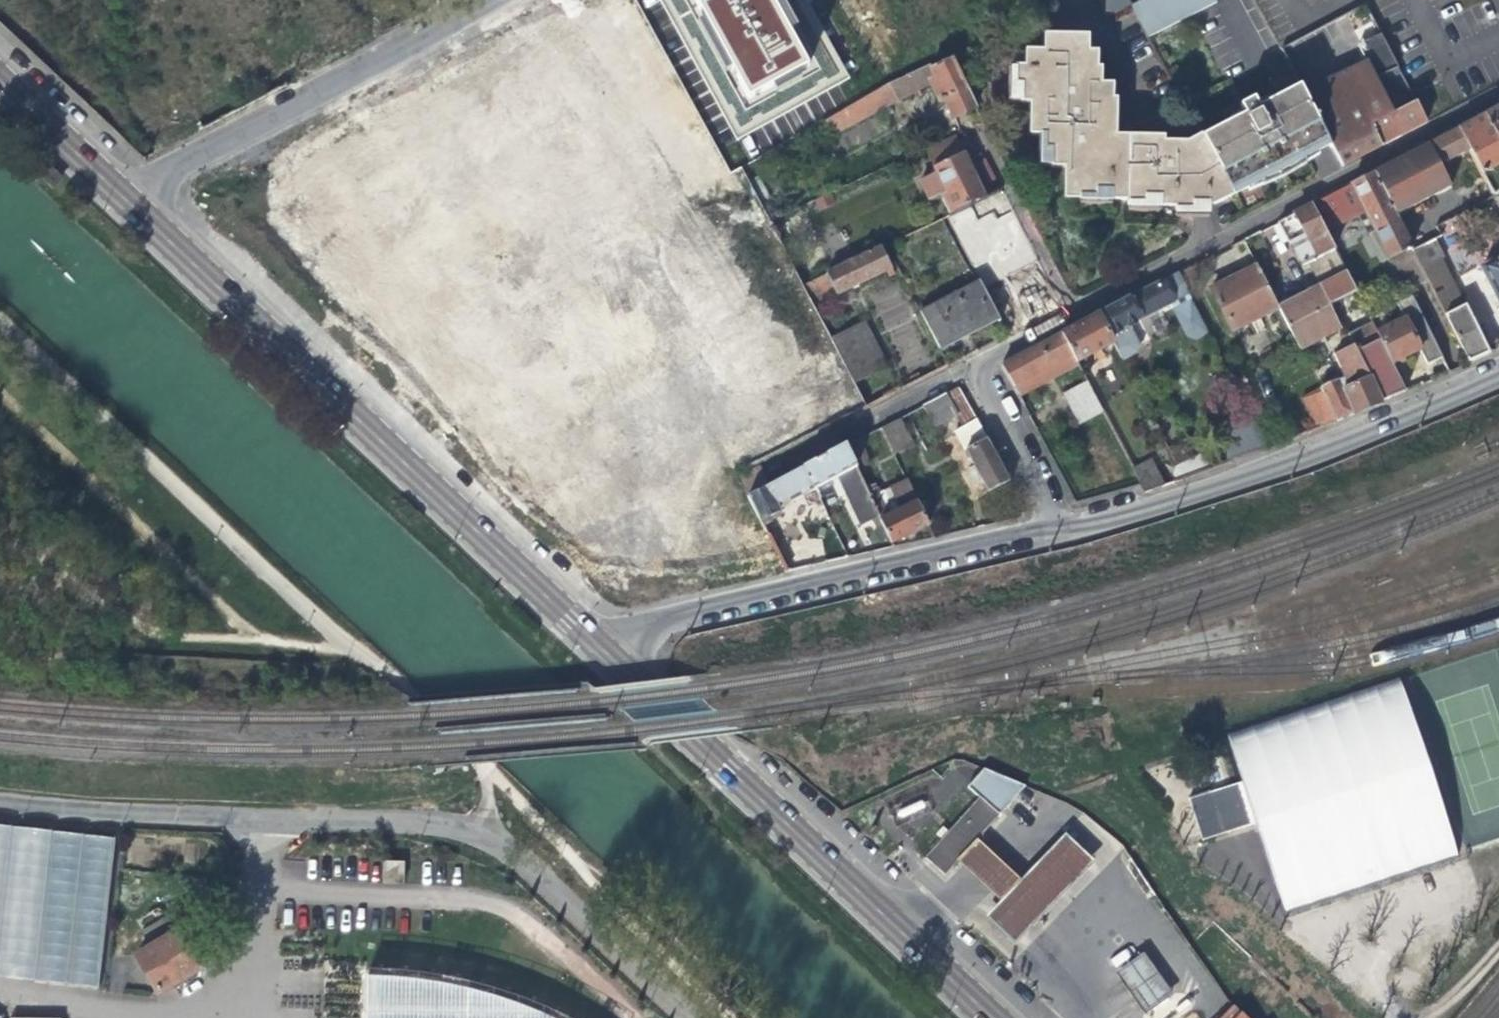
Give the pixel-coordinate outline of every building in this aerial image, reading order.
[(833,0),(635,0),(741,168),(818,122),(883,83),(833,0)] [(1042,39),(1066,26),(1052,0),(1022,0),(1042,39)] [(1100,8),(1101,8),(1117,0),(1096,0),(1100,8)] [(1127,0),(1117,0),(1101,8),(1106,19),(1130,7),(1127,0)] [(1135,17),(1147,38),(1193,14),(1214,3),(1213,0),(1148,0),(1131,8),(1135,17)] [(1084,40),(1042,39),(1040,57),(1022,55),(1020,71),(1010,70),(1009,86),(1014,86),(1013,101),(1030,103),(1029,134),(1036,134),(1041,134),(1040,148),(1046,149),(1045,166),(1062,166),(1062,198),(1092,198),(1093,190),(1108,191),(1108,198),(1119,198),(1124,199),(1123,203),(1144,204),(1144,197),(1159,198),(1159,204),(1176,205),(1192,206),(1212,206),(1223,200),(1234,195),(1204,140),(1195,146),(1187,150),(1158,150),(1158,144),(1109,143),(1104,143),(1106,134),(1109,135),(1110,104),(1102,104),(1103,88),(1095,88),(1096,72),(1088,72),(1089,55),(1084,55),(1084,43),(1084,40)] [(1302,96),(1329,146),(1330,147),(1340,166),(1356,158),(1377,147),(1370,132),(1393,121),(1376,78),(1397,70),(1381,39),(1359,50),(1366,66),(1302,96)] [(967,112),(973,109),(950,58),(929,69),(934,80),(930,83),(940,104),(945,103),(952,119),(967,112)] [(916,90),(930,83),(934,80),(929,69),(927,65),(884,86),(883,83),(818,122),(827,136),(916,90)] [(1002,100),(1013,101),(1014,86),(1009,86),(1010,70),(1004,70),(1002,100)] [(1316,155),(1330,147),(1329,146),(1306,103),(1302,96),(1298,88),(1286,94),(1257,109),(1252,101),(1238,109),(1243,117),(1202,137),(1204,140),(1234,195),(1235,197),(1262,183),(1263,187),(1284,179),(1302,166),(1301,163),(1316,155)] [(1483,116),(1498,147),(1498,108),(1483,116)] [(1418,109),(1370,132),(1377,147),(1426,122),(1418,109)] [(1483,116),(1471,123),(1457,130),(1468,151),(1480,175),(1486,185),(1492,196),(1498,192),(1498,147),(1483,116)] [(1468,151),(1457,130),(1427,145),(1436,159),(1440,160),(1447,162),(1459,156),(1468,151)] [(924,147),(930,162),(965,148),(958,133),(924,147)] [(1034,165),(1045,166),(1046,149),(1040,148),(1041,134),(1036,134),(1034,165)] [(1407,156),(1389,165),(1388,173),(1404,203),(1411,207),(1449,187),(1427,145),(1407,156)] [(928,172),(948,215),(998,191),(986,167),(983,162),(970,169),(964,155),(928,172)] [(1389,165),(1372,174),(1393,215),(1394,216),(1411,207),(1404,203),(1388,173),(1389,165)] [(1403,291),(1426,281),(1420,270),(1411,252),(1394,216),(1393,215),(1372,174),(1350,185),(1366,218),(1403,291)] [(1350,185),(1311,206),(1326,236),(1348,226),(1366,218),(1350,185)] [(996,254),(1024,241),(998,191),(948,215),(944,216),(950,227),(969,218),(989,258),(996,254)] [(1191,217),(1192,206),(1176,205),(1175,217),(1184,217),(1191,217)] [(1300,267),(1301,266),(1333,250),(1326,236),(1311,206),(1277,223),(1300,267)] [(1434,241),(1411,252),(1420,270),(1440,260),(1443,258),(1434,241)] [(1483,268),(1498,260),(1498,246),(1478,257),(1477,257),(1483,268)] [(879,247),(800,285),(807,299),(831,288),(835,295),(854,286),(884,271),(887,277),(893,274),(879,247)] [(1301,266),(1314,290),(1345,274),(1341,266),(1333,250),(1301,266)] [(1428,285),(1443,316),(1463,306),(1440,260),(1420,270),(1426,281),(1428,285)] [(1483,268),(1480,269),(1488,285),(1498,307),(1498,260),(1483,268)] [(1230,332),(1277,309),(1255,267),(1227,281),(1208,290),(1230,332)] [(1296,299),(1277,309),(1286,328),(1328,306),(1344,297),(1354,292),(1345,274),(1314,290),(1296,299)] [(1209,339),(1176,275),(1096,316),(1111,345),(1119,361),(1133,355),(1136,347),(1126,327),(1157,311),(1167,306),(1185,339),(1196,345),(1209,339)] [(970,333),(997,320),(996,319),(978,282),(917,313),(936,350),(970,333)] [(1344,297),(1359,327),(1369,322),(1368,321),(1366,316),(1363,310),(1354,292),(1344,297)] [(1038,298),(996,319),(997,320),(1006,338),(1047,316),(1038,298)] [(1338,326),(1328,306),(1286,328),(1297,348),(1338,326)] [(1487,354),(1463,306),(1443,316),(1467,363),(1487,354)] [(1383,313),(1368,321),(1369,322),(1390,364),(1412,354),(1420,350),(1417,346),(1431,340),(1417,314),(1389,327),(1383,313)] [(1074,363),(1111,345),(1096,316),(1085,322),(1059,336),(1070,356),(1074,363)] [(1385,390),(1399,382),(1390,364),(1369,322),(1359,327),(1347,334),(1378,396),(1380,401),(1388,397),(1385,390)] [(829,341),(851,385),(880,370),(859,326),(829,341)] [(1342,375),(1318,388),(1335,421),(1354,412),(1380,402),(1380,401),(1378,396),(1347,334),(1340,337),(1345,346),(1331,354),(1342,375)] [(1010,387),(1070,356),(1059,336),(999,367),(1005,377),(1010,387)] [(1101,414),(1084,382),(1062,394),(1079,425),(1101,414)] [(1385,390),(1388,397),(1398,392),(1403,390),(1401,386),(1399,382),(1385,390)] [(957,388),(944,395),(954,416),(969,409),(957,388)] [(1305,403),(1318,427),(1335,421),(1318,388),(1307,394),(1305,403)] [(931,428),(954,416),(944,395),(921,406),(931,428)] [(1232,456),(1267,444),(1252,416),(1222,432),(1227,441),(1219,445),(1223,452),(1226,458),(1232,456)] [(912,455),(896,420),(879,428),(895,463),(905,458),(912,455)] [(986,494),(1009,482),(975,420),(953,431),(972,466),(986,494)] [(876,541),(884,537),(862,489),(854,470),(843,446),(842,447),(837,436),(801,454),(806,466),(798,470),(809,491),(826,483),(832,480),(856,527),(867,521),(876,541)] [(868,463),(857,439),(843,446),(854,470),(868,463)] [(1132,464),(1142,481),(1146,489),(1154,486),(1163,482),(1150,456),(1132,464)] [(1195,457),(1173,462),(1179,476),(1205,467),(1201,459),(1195,457)] [(1172,478),(1179,476),(1173,462),(1170,466),(1169,471),(1172,478)] [(767,486),(744,498),(757,523),(776,513),(774,509),(789,501),(809,491),(798,470),(767,486)] [(767,486),(761,475),(738,487),(744,498),(767,486)] [(870,485),(862,489),(884,537),(886,543),(903,536),(923,527),(902,480),(887,488),(897,510),(886,515),(877,493),(875,490),(873,490),(870,485)] [(887,488),(877,493),(886,515),(897,510),(887,488)] [(1217,732),(1233,781),(1247,823),(1277,914),(1290,909),(1445,857),(1387,677),(1217,732)] [(950,881),(962,868),(983,845),(1033,793),(1008,786),(991,774),(974,792),(987,804),(954,839),(947,832),(940,839),(947,846),(931,862),(950,881)] [(1198,841),(1247,823),(1233,781),(1185,800),(1198,841)] [(93,987),(109,838),(0,826),(0,977),(93,987)] [(1026,886),(983,845),(962,868),(1005,908),(990,924),(1017,950),(1096,866),(1069,841),(1026,886)] [(400,861),(380,861),(380,880),(400,880),(400,861)] [(157,995),(195,973),(163,919),(139,934),(148,949),(134,957),(157,995)] [(1098,956),(1142,1017),(1185,1017),(1128,935),(1098,956)] [(528,1005),(490,991),(450,981),(406,973),(362,971),(361,1017),(558,1017),(528,1005)] [(1232,1005),(1231,1005),(1219,1017),(1246,1017),(1232,1005)]
